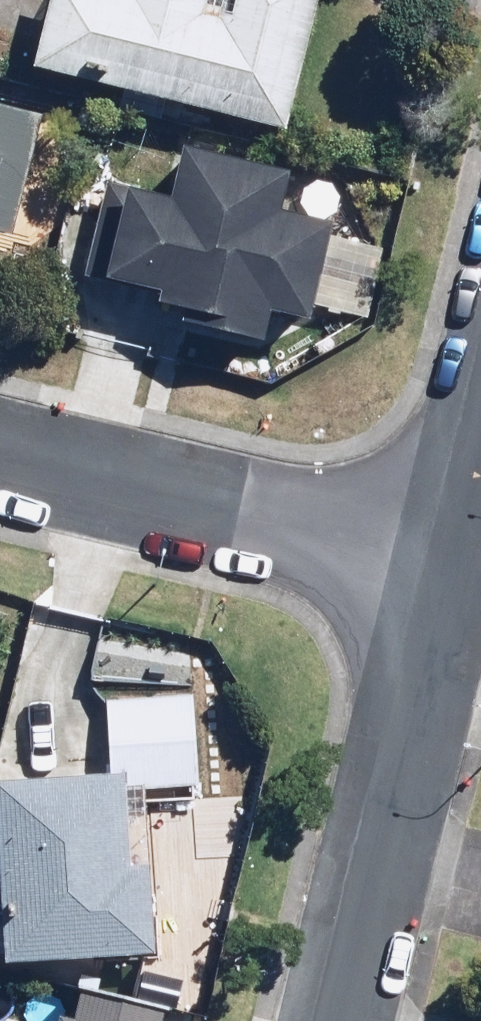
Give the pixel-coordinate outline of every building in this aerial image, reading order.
[(48,65),(296,122),(324,0),(63,0),(48,65)] [(0,98),(0,236),(16,174),(30,178),(47,111),(0,98)] [(328,314),(344,223),(289,213),(297,168),(192,150),(184,195),(114,183),(98,274),(165,286),(161,305),(193,311),(191,325),(285,342),(291,308),(328,314)] [(136,862),(134,790),(204,787),(200,696),(107,700),(111,775),(8,779),(15,963),(159,958),(155,862),(136,862)] [(168,1010),(91,992),(84,1020),(165,1020),(168,1010)]
